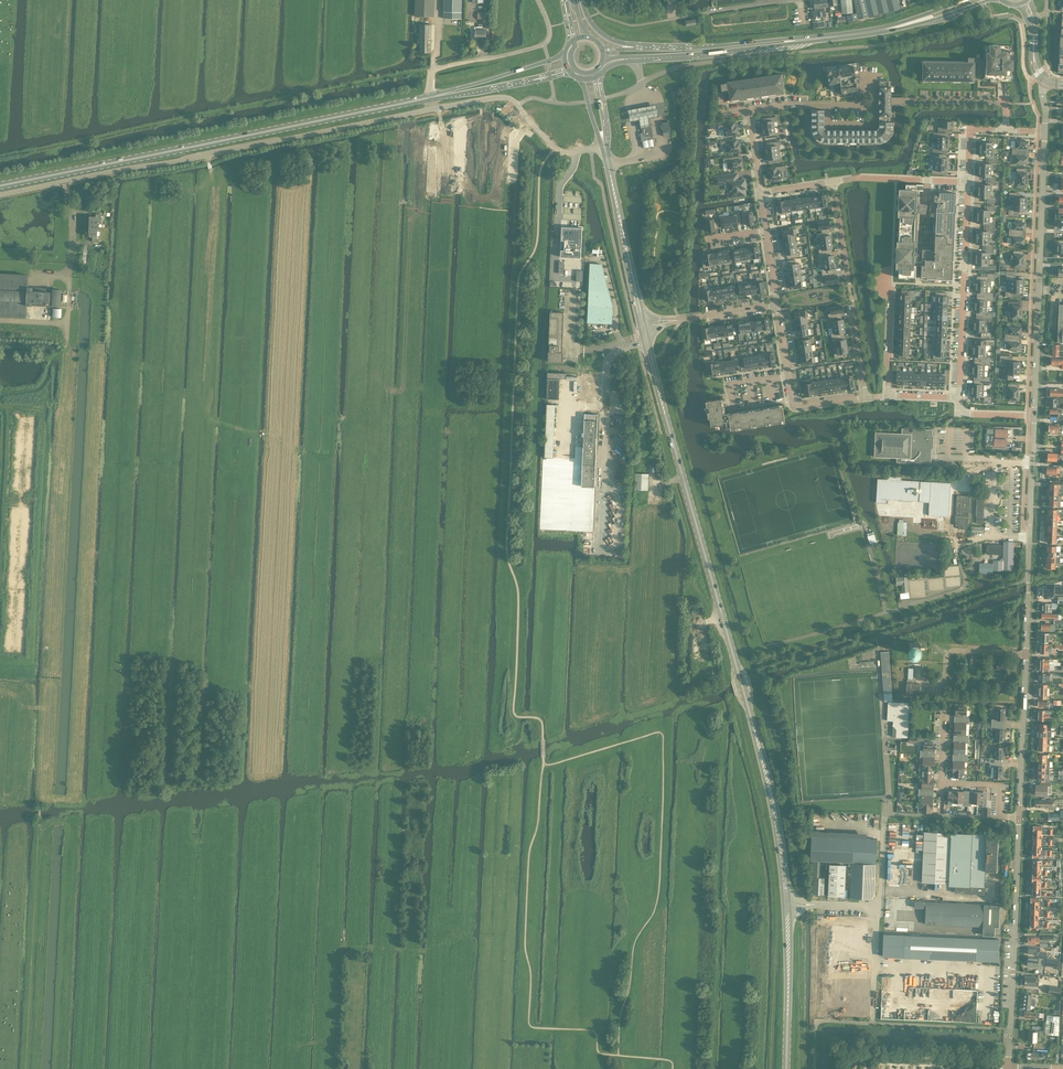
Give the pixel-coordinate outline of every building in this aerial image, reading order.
[(415,16),(432,17),(433,0),(415,0),(415,16)] [(462,0),(444,0),(444,18),(462,19),(462,0)] [(822,16),(820,0),(813,0),(814,9),(818,8),(818,12),(819,16),(822,16)] [(480,12),(480,19),(485,19),(485,27),(490,28),(490,11),(485,11),(485,12),(480,12)] [(476,27),(476,39),(487,39),(487,30),(483,30),(483,24),(478,24),(478,27),(477,27),(476,27)] [(417,41),(417,44),(418,45),(419,45),(419,52),(431,52),(432,25),(420,25),(419,40),(418,40),(417,41)] [(974,57),(974,81),(978,81),(981,81),(985,81),(986,81),(998,81),(1002,81),(1005,81),(1006,81),(1010,81),(1011,81),(1012,45),(1011,45),(1010,45),(985,45),(985,57),(980,57),(977,57),(974,57)] [(921,62),(921,63),(922,63),(923,63),(923,75),(923,82),(928,82),(928,80),(936,80),(936,82),(944,82),(944,80),(953,80),(953,82),(961,82),(961,80),(969,81),(969,83),(974,83),(974,81),(974,57),(968,57),(968,60),(968,61),(967,61),(957,61),(923,60),(922,60),(922,61),(921,61),(921,62)] [(840,83),(842,93),(858,90),(856,82),(857,82),(856,76),(854,67),(839,69),(827,70),(829,84),(831,84),(840,83)] [(784,94),(781,78),(785,78),(784,75),(721,84),(722,91),(725,90),(725,92),(730,91),(732,102),(784,94)] [(883,81),(879,81),(879,98),(885,98),(891,98),(891,87),(889,87),(889,81),(887,81),(886,81),(883,81)] [(880,122),(889,122),(889,118),(889,116),(891,116),(891,105),(885,105),(885,102),(885,98),(879,98),(879,103),(880,122)] [(641,129),(652,127),(650,120),(659,118),(656,106),(628,111),(631,124),(639,122),(641,129)] [(816,137),(825,129),(824,127),(824,110),(812,110),(812,129),(813,131),(814,133),(815,136),(816,137)] [(761,125),(762,129),(774,127),(773,121),(776,121),(776,117),(762,119),(762,122),(761,123),(762,125),(761,125)] [(671,135),(668,121),(661,123),(664,136),(671,135)] [(954,125),(954,121),(950,121),(950,122),(939,121),(939,127),(938,127),(938,131),(952,132),(952,128),(953,128),(953,125),(954,125)] [(891,122),(889,122),(880,122),(879,127),(878,129),(887,137),(889,136),(890,133),(891,131),(891,129),(891,122)] [(719,130),(720,137),(724,136),(730,135),(730,136),(734,135),(738,134),(736,127),(734,127),(734,123),(721,125),(718,125),(719,130)] [(642,133),(641,133),(642,141),(653,139),(653,136),(651,126),(651,125),(649,125),(641,126),(642,133)] [(429,137),(411,137),(410,185),(411,186),(428,186),(428,185),(429,185),(429,167),(434,167),(434,180),(435,180),(435,182),(446,182),(452,182),(452,181),(453,181),(453,167),(460,167),(460,175),(461,175),(461,176),(478,176),(478,175),(479,175),(480,175),(480,146),(480,136),(480,127),(460,127),(460,149),(454,149),(454,133),(435,133),(434,149),(429,149),(429,137)] [(775,133),(774,127),(762,129),(762,133),(763,133),(763,136),(764,135),(765,139),(779,137),(778,133),(775,133)] [(832,142),(832,130),(827,130),(825,129),(816,137),(818,139),(821,140),(823,141),(825,142),(832,142)] [(885,139),(887,137),(878,129),(877,130),(872,130),(872,142),(878,142),(881,141),(883,140),(885,139)] [(847,142),(847,130),(832,130),(832,142),(847,142)] [(847,130),(847,142),(858,142),(859,142),(859,130),(858,130),(847,130)] [(859,142),(872,142),(872,130),(859,130),(859,142)] [(936,137),(936,143),(949,143),(949,140),(948,140),(948,137),(947,137),(947,133),(933,132),(933,137),(936,137)] [(979,144),(979,148),(994,149),(992,149),(992,143),(997,143),(998,138),(989,138),(989,142),(980,142),(979,144)] [(1012,147),(1012,152),(1026,152),(1026,148),(1028,148),(1028,141),(1024,141),(1024,139),(1020,139),(1021,139),(1021,141),(1015,141),(1014,147),(1012,147)] [(739,144),(737,144),(736,140),(721,142),(721,147),(725,146),(726,153),(732,152),(732,153),(736,152),(736,151),(740,151),(739,144)] [(765,150),(765,154),(780,152),(779,146),(780,145),(780,141),(766,143),(766,147),(765,147),(765,150)] [(949,147),(949,143),(936,143),(936,149),(933,148),(932,153),(947,153),(947,149),(948,149),(948,147),(949,147)] [(988,155),(988,159),(997,160),(997,155),(994,155),(994,149),(979,148),(978,153),(979,153),(979,155),(988,155)] [(766,157),(767,160),(768,160),(768,164),(783,162),(782,158),(781,158),(780,152),(765,154),(766,158),(766,157)] [(1026,156),(1026,152),(1012,152),(1012,156),(1014,156),(1014,163),(1020,163),(1020,165),(1019,165),(1023,165),(1023,163),(1027,163),(1028,156),(1026,156)] [(933,158),(933,164),(948,165),(948,161),(947,161),(948,158),(946,158),(947,154),(932,154),(932,158),(933,158)] [(741,160),(739,161),(739,156),(723,159),(724,163),(726,163),(727,169),(734,168),(735,169),(739,169),(739,168),(742,167),(741,160)] [(978,165),(978,170),(993,170),(993,164),(997,164),(997,160),(988,159),(988,163),(979,163),(979,165),(978,165)] [(932,170),(932,174),(946,175),(946,171),(947,171),(947,168),(948,168),(948,165),(933,164),(933,170),(932,170)] [(778,181),(778,178),(785,177),(784,171),(786,170),(786,166),(770,168),(771,172),(769,173),(770,180),(774,179),(774,182),(778,181)] [(1027,183),(1027,179),(1027,172),(1025,172),(1025,168),(1016,168),(1016,172),(1013,172),(1013,184),(1018,184),(1018,186),(1022,187),(1023,184),(1026,184),(1026,183),(1027,183)] [(988,177),(988,181),(996,181),(996,176),(991,176),(991,170),(993,170),(978,170),(978,174),(978,176),(988,177)] [(724,184),(725,187),(725,188),(725,189),(726,189),(726,190),(727,190),(728,190),(730,190),(731,197),(745,195),(744,188),(745,188),(746,188),(744,180),(736,181),(735,174),(714,177),(715,185),(724,184)] [(977,187),(977,191),(992,191),(992,185),(996,185),(996,181),(988,181),(987,185),(978,184),(978,187),(977,187)] [(897,261),(897,268),(899,268),(899,273),(899,277),(899,278),(909,278),(909,277),(915,277),(916,277),(916,266),(921,266),(921,277),(921,278),(922,278),(952,280),(952,278),(953,261),(954,261),(956,204),(955,204),(956,193),(939,192),(939,197),(938,197),(938,196),(937,196),(937,195),(936,195),(935,195),(935,196),(934,196),(934,197),(934,199),(932,198),(929,210),(930,210),(930,209),(936,209),(935,252),(930,251),(930,250),(923,250),(922,260),(922,261),(917,261),(917,255),(919,212),(924,212),(925,209),(919,207),(919,206),(919,204),(916,203),(916,190),(916,188),(916,186),(916,185),(906,184),(905,189),(905,190),(899,189),(898,216),(900,216),(900,221),(899,226),(899,231),(899,236),(899,241),(898,241),(897,245),(897,261)] [(992,192),(992,191),(977,191),(977,195),(978,195),(977,197),(987,198),(987,202),(995,202),(995,198),(990,197),(990,191),(992,192)] [(1011,203),(1013,203),(1026,204),(1027,200),(1026,200),(1026,197),(1017,197),(1017,192),(1009,192),(1009,197),(1014,197),(1013,203),(1011,203)] [(825,195),(819,196),(821,208),(827,207),(826,201),(828,201),(828,196),(826,197),(825,195)] [(778,205),(775,206),(777,215),(786,214),(786,213),(784,201),(778,202),(778,205)] [(1026,208),(1026,204),(1013,203),(1011,203),(1011,210),(1008,209),(1008,214),(1016,215),(1016,210),(1025,210),(1026,208)] [(976,212),(976,216),(989,217),(990,210),(995,211),(995,206),(987,206),(986,210),(977,210),(977,212),(976,212)] [(745,211),(742,212),(744,224),(747,224),(748,225),(754,224),(753,221),(756,220),(756,216),(753,216),(752,213),(752,212),(746,213),(746,211),(745,211)] [(90,216),(90,227),(97,227),(98,222),(101,222),(101,214),(97,214),(97,216),(90,216)] [(740,214),(729,215),(731,227),(738,226),(738,225),(741,225),(740,214)] [(723,215),(719,215),(721,228),(724,227),(725,228),(731,227),(729,215),(723,216),(723,215)] [(986,223),(986,227),(994,227),(994,223),(989,223),(989,217),(976,216),(976,220),(977,220),(977,223),(986,223)] [(707,223),(706,224),(706,228),(708,227),(709,231),(715,230),(714,229),(719,228),(718,221),(713,222),(713,219),(707,220),(707,223)] [(1009,228),(1009,233),(1023,233),(1023,229),(1025,229),(1025,222),(1021,222),(1021,220),(1017,220),(1017,222),(1011,222),(1011,229),(1009,228)] [(829,221),(818,222),(819,230),(821,229),(822,233),(829,231),(828,228),(831,228),(829,221)] [(785,230),(782,231),(783,237),(794,235),(796,235),(795,229),(794,225),(791,226),(792,229),(791,229),(791,227),(784,228),(785,230)] [(97,241),(97,227),(90,227),(90,230),(87,231),(87,234),(89,235),(89,236),(93,236),(93,241),(97,241)] [(562,227),(560,257),(581,258),(582,228),(562,227)] [(975,233),(975,237),(990,238),(991,232),(994,232),(994,227),(986,227),(986,231),(976,231),(976,233),(975,233)] [(822,233),(816,233),(817,238),(819,237),(819,243),(832,242),(831,235),(829,235),(829,231),(822,233)] [(1023,237),(1023,233),(1009,233),(1008,237),(1011,237),(1011,244),(1016,244),(1016,246),(1020,247),(1020,244),(1024,245),(1024,238),(1023,237)] [(985,244),(985,248),(993,248),(994,244),(988,244),(988,238),(990,238),(975,237),(975,241),(976,241),(976,244),(985,244)] [(820,249),(819,250),(819,254),(832,252),(831,248),(832,248),(832,242),(819,243),(820,249)] [(757,246),(751,247),(753,258),(753,260),(759,259),(759,257),(758,254),(760,253),(759,249),(758,249),(757,246)] [(796,247),(785,249),(785,252),(786,255),(787,254),(787,258),(800,256),(799,252),(798,253),(797,247),(796,247)] [(745,248),(739,249),(741,260),(741,262),(747,261),(747,259),(745,248)] [(975,254),(974,258),(990,259),(988,259),(988,253),(993,253),(993,248),(985,248),(985,252),(975,252),(975,254)] [(739,249),(733,250),(735,261),(735,263),(741,262),(741,260),(739,249)] [(1024,265),(1024,261),(1023,261),(1024,255),(1022,255),(1022,251),(1013,250),(1013,254),(1010,254),(1010,260),(1012,260),(1011,266),(1015,266),(1015,269),(1019,269),(1019,266),(1023,266),(1023,265),(1024,265)] [(832,252),(819,254),(820,258),(822,257),(822,264),(834,262),(833,255),(832,255),(832,252)] [(705,258),(702,258),(703,268),(713,267),(712,264),(711,253),(705,254),(705,258)] [(989,265),(990,259),(974,258),(974,263),(975,263),(975,265),(984,265),(984,270),(995,270),(995,265),(989,265)] [(788,264),(787,264),(788,268),(788,271),(799,269),(800,269),(799,263),(798,263),(795,263),(795,260),(788,261),(788,264)] [(823,270),(822,270),(822,274),(835,272),(834,268),(835,268),(835,263),(834,262),(822,264),(823,264),(823,270)] [(590,264),(590,266),(587,322),(611,323),(611,315),(613,315),(613,306),(602,264),(590,264)] [(835,272),(822,274),(822,275),(823,277),(824,277),(825,284),(830,283),(830,285),(835,284),(835,282),(839,282),(838,275),(835,275),(835,273),(835,272)] [(975,280),(975,286),(988,286),(991,287),(991,281),(994,281),(994,277),(999,277),(999,272),(994,272),(994,273),(987,273),(987,276),(978,276),(977,280),(975,280)] [(26,317),(26,305),(53,306),(53,305),(60,306),(61,290),(54,289),(54,288),(27,287),(28,275),(0,273),(0,315),(26,317)] [(1006,274),(1006,279),(1009,279),(1008,285),(1023,286),(1024,282),(1023,282),(1023,280),(1013,279),(1014,275),(1006,274)] [(758,280),(756,280),(756,281),(757,283),(758,293),(764,292),(764,289),(767,288),(765,281),(763,282),(760,282),(759,281),(758,280)] [(801,281),(790,283),(791,289),(793,288),(794,290),(799,290),(798,288),(801,287),(803,287),(802,281),(801,281)] [(1005,291),(1005,296),(1013,297),(1013,292),(1022,292),(1022,290),(1023,290),(1023,286),(1008,285),(1007,285),(1006,292),(1005,291)] [(977,292),(977,296),(993,297),(993,292),(988,292),(988,286),(975,286),(975,292),(977,292)] [(705,300),(712,299),(710,287),(704,288),(704,294),(703,294),(704,298),(705,298),(705,300)] [(899,294),(899,298),(900,298),(900,300),(912,301),(912,295),(915,295),(915,291),(909,290),(902,290),(901,294),(899,294)] [(936,292),(935,302),(948,302),(948,300),(948,296),(946,296),(946,292),(936,292)] [(975,300),(974,306),(987,306),(987,300),(993,301),(993,297),(977,296),(977,300),(975,300)] [(1008,305),(1008,311),(1010,311),(1009,317),(1013,317),(1013,320),(1017,320),(1017,317),(1021,317),(1021,316),(1022,317),(1022,312),(1022,306),(1020,306),(1020,302),(1008,301),(1008,305)] [(830,314),(828,314),(829,318),(841,316),(841,312),(843,312),(842,305),(829,307),(830,314)] [(976,312),(976,316),(992,316),(992,312),(987,312),(987,306),(974,306),(974,312),(976,312)] [(52,308),(52,317),(61,317),(61,309),(52,308)] [(794,312),(795,319),(807,317),(806,311),(801,311),(801,310),(797,311),(797,312),(794,312)] [(548,361),(562,362),(564,312),(550,312),(548,361)] [(841,316),(829,318),(837,317),(838,320),(831,321),(832,328),(844,326),(843,319),(842,319),(841,316)] [(974,319),(974,326),(986,326),(987,320),(992,321),(992,316),(976,316),(976,320),(974,319)] [(1005,333),(1005,338),(1019,338),(1019,334),(1021,334),(1021,327),(1017,327),(1017,325),(1013,325),(1013,327),(1008,327),(1007,334),(1005,333)] [(833,334),(831,334),(832,338),(844,336),(844,332),(845,332),(844,326),(832,328),(833,334)] [(986,332),(986,326),(974,326),(973,332),(975,332),(975,336),(992,336),(992,332),(986,332)] [(704,341),(710,340),(709,327),(703,328),(703,331),(702,331),(702,335),(704,335),(704,341)] [(844,336),(832,338),(832,342),(834,342),(835,348),(847,346),(846,340),(846,339),(845,339),(844,336)] [(1019,342),(1019,338),(1005,338),(1005,342),(1007,342),(1007,349),(1012,349),(1012,351),(1016,352),(1016,349),(1020,350),(1020,343),(1019,342)] [(973,344),(973,350),(985,351),(986,345),(991,345),(994,345),(994,340),(991,340),(977,339),(976,340),(975,340),(975,344),(973,344)] [(836,354),(834,354),(835,358),(847,356),(847,352),(848,352),(847,346),(835,348),(836,354)] [(909,355),(910,349),(898,348),(898,350),(897,350),(897,354),(899,354),(899,359),(907,359),(907,355),(909,355)] [(933,359),(935,359),(935,361),(943,362),(943,356),(946,356),(946,352),(946,350),(933,349),(933,359)] [(975,357),(974,360),(991,361),(991,357),(985,357),(985,351),(973,350),(972,357),(975,357)] [(773,353),(767,353),(769,365),(775,364),(775,363),(777,362),(776,355),(774,355),(773,353)] [(1005,361),(1005,368),(1020,368),(1020,364),(1020,362),(1010,361),(1011,356),(1000,355),(1000,361),(1005,361)] [(815,363),(814,357),(801,359),(802,365),(815,363)] [(738,358),(731,359),(731,360),(733,370),(739,369),(738,358)] [(1060,365),(1060,368),(1062,368),(1062,359),(1051,358),(1051,365),(1060,365)] [(708,367),(707,367),(708,371),(709,371),(709,374),(716,373),(714,363),(714,360),(708,361),(708,367)] [(972,364),(972,370),(985,371),(985,365),(991,365),(991,361),(974,360),(974,364),(972,364)] [(1002,379),(1010,379),(1013,379),(1012,378),(1012,374),(1019,375),(1019,372),(1020,372),(1020,368),(1005,368),(1007,368),(1007,374),(1002,374),(1002,379)] [(939,373),(939,385),(940,386),(944,386),(945,384),(949,384),(949,370),(945,370),(945,374),(939,373)] [(972,370),(972,376),(974,376),(974,380),(990,381),(990,377),(984,377),(985,371),(972,370)] [(548,372),(547,399),(559,399),(560,378),(566,379),(566,373),(548,372)] [(892,374),(892,382),(896,382),(896,384),(900,385),(900,384),(902,384),(903,372),(897,372),(897,374),(892,374)] [(971,384),(971,390),(984,391),(984,385),(990,385),(990,381),(974,380),(973,384),(971,384)] [(1019,399),(1019,394),(1018,394),(1019,388),(1017,388),(1017,384),(1008,384),(1008,387),(1005,387),(1005,394),(1007,394),(1006,399),(1010,399),(1010,402),(1014,402),(1014,399),(1018,400),(1018,399),(1019,399)] [(973,396),(973,400),(989,401),(989,397),(984,396),(984,391),(971,390),(971,396),(973,396)] [(720,399),(706,401),(708,411),(709,418),(710,418),(711,426),(726,423),(727,425),(727,427),(730,427),(731,430),(742,428),(756,426),(782,422),(785,422),(785,419),(784,419),(784,417),(783,408),(782,406),(724,415),(722,398),(720,399)] [(1050,407),(1059,407),(1061,407),(1061,403),(1059,403),(1059,400),(1056,400),(1057,399),(1050,398),(1050,407)] [(1058,416),(1058,417),(1062,417),(1062,410),(1052,409),(1050,409),(1049,416),(1058,416)] [(583,448),(581,487),(595,488),(598,414),(584,414),(583,448)] [(1049,425),(1049,432),(1051,432),(1051,434),(1058,435),(1061,435),(1062,426),(1058,426),(1058,425),(1049,425)] [(876,432),(875,457),(892,457),(897,457),(896,462),(899,462),(899,463),(909,464),(909,462),(928,463),(928,451),(932,452),(932,449),(933,449),(934,436),(932,436),(932,429),(902,428),(902,433),(902,434),(876,432)] [(995,437),(1007,437),(1008,429),(996,429),(995,437)] [(995,439),(994,446),(1006,447),(1007,447),(1010,447),(1010,443),(1007,443),(1007,439),(995,439)] [(636,473),(635,489),(648,489),(649,473),(636,473)] [(878,479),(876,502),(887,503),(887,500),(929,502),(929,515),(949,517),(951,483),(901,480),(901,477),(888,476),(888,480),(878,479)] [(965,525),(968,526),(970,496),(957,495),(954,525),(959,525),(958,528),(965,529),(965,525)] [(1001,560),(994,560),(994,563),(980,563),(980,573),(993,573),(993,570),(1013,571),(1014,553),(1018,554),(1018,551),(1014,551),(1014,541),(1004,541),(1004,557),(1001,560)] [(987,554),(993,554),(1001,555),(1002,545),(987,545),(987,554)] [(908,576),(896,577),(897,585),(902,585),(902,592),(909,592),(908,576)] [(1042,596),(1054,597),(1054,593),(1062,594),(1062,586),(1054,586),(1054,589),(1043,589),(1042,596)] [(1042,603),(1042,612),(1051,612),(1052,603),(1042,603)] [(1042,613),(1042,619),(1054,620),(1054,624),(1062,624),(1062,620),(1057,620),(1058,614),(1042,613)] [(1048,642),(1048,640),(1053,640),(1053,634),(1048,633),(1041,633),(1041,642),(1048,642)] [(912,642),(909,642),(909,645),(910,645),(910,648),(908,648),(908,649),(909,649),(909,652),(908,651),(908,655),(911,655),(911,654),(914,654),(914,656),(915,656),(915,654),(918,654),(918,655),(921,655),(921,652),(920,652),(920,651),(921,651),(921,647),(920,647),(921,646),(921,643),(918,642),(918,643),(917,643),(917,642),(913,642),(913,643),(912,643),(912,642)] [(1051,644),(1041,644),(1040,653),(1047,654),(1047,653),(1051,653),(1051,648),(1050,648),(1050,647),(1051,647),(1051,644)] [(883,652),(881,652),(881,657),(883,683),(884,694),(892,693),(891,681),(889,651),(888,651),(883,652)] [(1007,661),(992,660),(992,668),(1006,669),(1007,661)] [(1039,681),(1046,681),(1050,682),(1050,673),(1048,673),(1046,673),(1040,673),(1039,681)] [(906,693),(920,694),(920,684),(912,683),(912,680),(914,680),(908,679),(907,683),(906,693)] [(888,701),(887,720),(897,721),(896,737),(907,737),(908,736),(909,703),(888,701)] [(956,716),(956,719),(969,720),(969,716),(966,716),(967,710),(966,710),(967,707),(958,707),(958,710),(955,710),(955,716),(956,716)] [(992,719),(991,724),(1003,724),(1003,720),(1005,720),(1005,709),(996,708),(996,719),(992,719)] [(1049,721),(1049,718),(1050,711),(1046,710),(1038,710),(1038,721),(1046,721),(1049,721)] [(955,723),(955,729),(966,729),(966,724),(969,724),(969,720),(956,719),(956,723),(955,723)] [(1003,730),(1003,724),(991,724),(991,730),(995,730),(995,741),(1004,741),(1005,730),(1003,730)] [(955,735),(955,739),(968,739),(969,735),(966,735),(966,729),(955,729),(954,735),(955,735)] [(954,742),(954,748),(965,749),(965,743),(968,743),(968,739),(955,739),(955,742),(954,742)] [(920,750),(920,754),(934,755),(934,751),(935,751),(935,745),(932,745),(932,742),(924,741),(924,744),(923,750),(920,750)] [(994,758),(990,758),(980,757),(980,762),(990,762),(1002,763),(1002,759),(1003,759),(1004,747),(995,747),(994,758)] [(954,754),(954,758),(968,758),(968,754),(965,754),(965,749),(954,748),(953,754),(954,754)] [(923,758),(923,764),(934,764),(934,758),(933,758),(934,755),(920,754),(920,758),(923,758)] [(953,761),(953,767),(964,768),(965,762),(968,762),(968,758),(954,758),(954,761),(953,761)] [(1001,767),(1002,763),(990,762),(990,767),(994,767),(993,778),(1002,778),(1003,767),(1001,767)] [(920,764),(920,769),(919,773),(933,774),(933,770),(934,770),(934,764),(923,764),(920,764)] [(954,777),(961,777),(961,780),(966,780),(966,778),(967,778),(967,774),(964,774),(964,768),(953,767),(953,773),(954,773),(954,777)] [(922,777),(922,783),(933,783),(934,777),(933,777),(933,774),(919,773),(919,777),(922,777)] [(1036,785),(1035,795),(1047,796),(1047,785),(1050,785),(1050,782),(1040,782),(1040,785),(1036,785)] [(919,789),(919,792),(932,793),(932,789),(933,789),(933,783),(922,783),(922,789),(919,789)] [(952,802),(958,803),(958,791),(952,791),(952,792),(948,792),(948,805),(952,805),(952,802)] [(958,791),(958,803),(963,803),(963,806),(967,806),(968,797),(968,793),(964,792),(964,791),(958,791)] [(921,796),(921,802),(932,802),(933,796),(932,796),(932,793),(919,792),(918,796),(921,796)] [(968,797),(967,806),(971,806),(971,803),(977,803),(977,797),(977,792),(971,792),(971,793),(968,793),(968,797)] [(977,797),(977,803),(983,804),(983,807),(986,807),(987,793),(983,793),(983,792),(977,792),(977,797)] [(1035,800),(1035,807),(1048,807),(1048,809),(1054,809),(1054,805),(1056,805),(1056,802),(1054,802),(1054,801),(1045,800),(1045,799),(1041,798),(1041,800),(1035,800)] [(932,809),(932,802),(921,802),(921,808),(918,808),(918,812),(931,812),(931,809),(932,809)] [(924,831),(922,882),(949,883),(949,869),(956,869),(955,892),(984,894),(985,869),(996,870),(998,838),(987,838),(987,834),(924,831)] [(810,860),(812,860),(819,861),(851,862),(850,897),(871,898),(874,895),(877,839),(811,836),(810,860)] [(846,865),(829,865),(828,895),(845,896),(846,865)] [(824,878),(819,878),(813,877),(813,894),(824,894),(824,878)] [(926,906),(925,924),(999,927),(999,926),(1000,905),(926,902),(926,906)] [(884,933),(883,956),(997,960),(998,938),(884,933)] [(1027,957),(1026,963),(1027,963),(1027,965),(1027,966),(1041,968),(1043,958),(1038,957),(1038,958),(1027,957)] [(1046,958),(1045,965),(1056,967),(1056,968),(1058,970),(1060,970),(1060,969),(1060,960),(1058,960),(1058,959),(1046,958)] [(1025,985),(1035,986),(1038,986),(1039,977),(1025,976),(1025,985)] [(1060,987),(1049,986),(1048,994),(1059,995),(1060,987)] [(1024,1001),(1023,1009),(1024,1009),(1030,1010),(1030,1005),(1035,1005),(1035,1000),(1031,999),(1031,994),(1025,994),(1024,1001)] [(1036,1013),(1035,1017),(1039,1017),(1039,1015),(1043,1016),(1042,1021),(1046,1021),(1047,1014),(1043,1013),(1036,1012),(1036,1013)] [(1059,1016),(1047,1015),(1044,1034),(1058,1036),(1059,1016)] [(1036,1035),(1038,1035),(1038,1036),(1044,1037),(1044,1031),(1035,1030),(1035,1032),(1030,1032),(1029,1041),(1036,1041),(1036,1035)]
